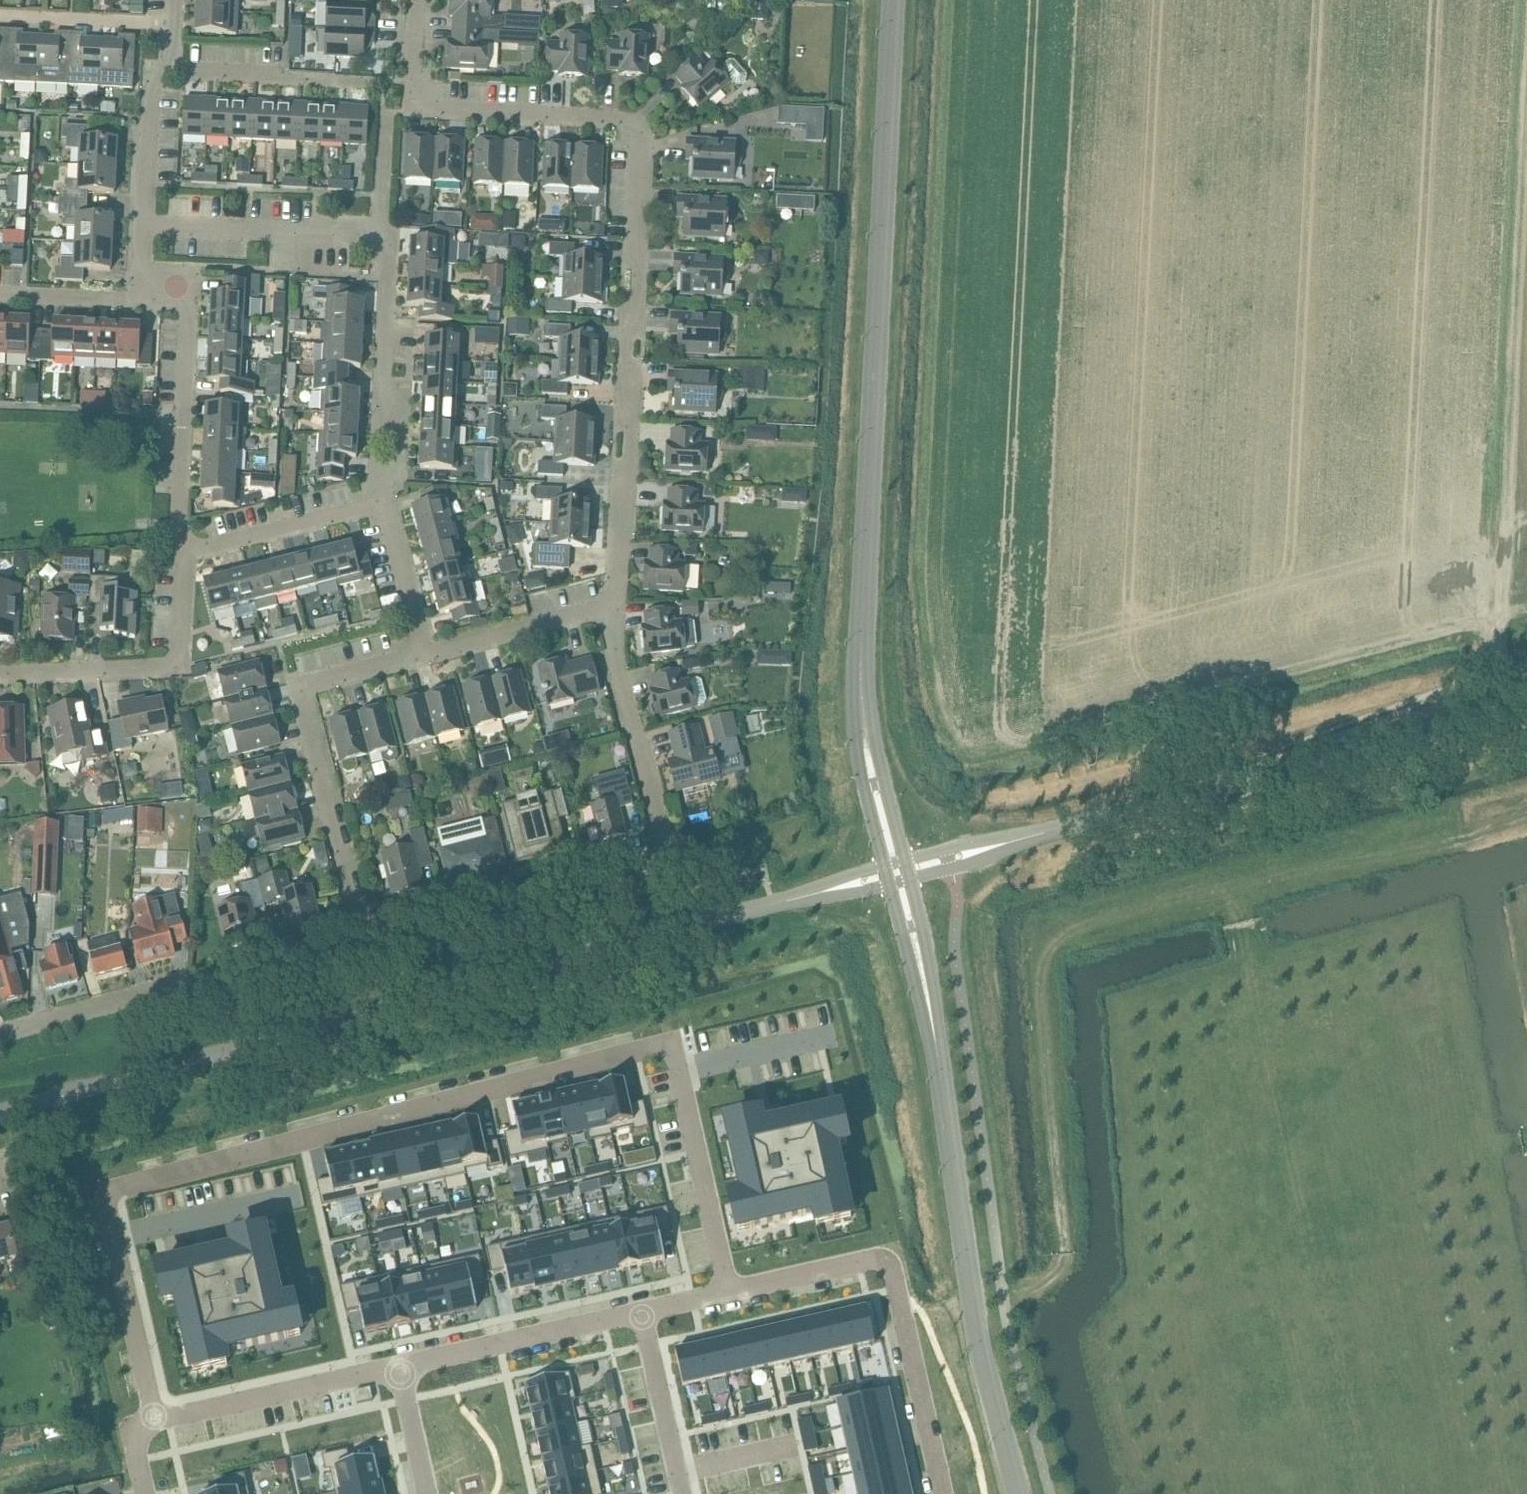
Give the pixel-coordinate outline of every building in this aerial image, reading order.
[(196,12),(237,14),(238,0),(197,0),(196,12)] [(276,15),(284,16),(285,0),(277,0),(276,15)] [(453,30),(481,31),(481,30),(501,31),(502,19),(489,18),(490,0),(451,0),(450,17),(454,18),(453,30)] [(601,8),(618,8),(618,0),(601,0),(601,8)] [(129,1),(129,15),(143,15),(143,2),(129,1)] [(328,4),(327,30),(374,33),(375,20),(365,19),(366,5),(328,4)] [(195,34),(228,35),(236,35),(237,14),(196,12),(195,34)] [(271,27),(283,28),(284,16),(276,15),(271,15),(271,27)] [(291,17),(290,27),(301,28),(301,18),(291,17)] [(527,22),(527,31),(530,32),(540,32),(540,19),(531,19),(527,22)] [(290,28),(289,44),(301,44),(302,29),(290,28)] [(373,45),(374,33),(327,30),(325,58),(363,59),(364,44),(373,45)] [(481,43),(481,31),(453,30),(452,42),(449,42),(447,69),(487,71),(488,43),(481,43)] [(7,31),(5,84),(36,85),(37,69),(38,37),(22,37),(22,32),(7,31)] [(518,32),(517,47),(539,48),(540,34),(518,32)] [(38,37),(37,69),(36,85),(68,87),(71,35),(55,34),(54,38),(38,37)] [(71,35),(68,87),(100,88),(101,70),(103,41),(86,40),(86,35),(71,35)] [(647,77),(649,37),(620,35),(620,43),(608,42),(607,72),(619,72),(618,76),(647,77)] [(549,44),(549,45),(547,71),(547,72),(559,73),(559,76),(587,78),(589,38),(561,36),(560,45),(549,44)] [(103,41),(101,70),(100,88),(132,90),(135,38),(118,37),(118,41),(103,41)] [(547,71),(549,45),(541,45),(540,64),(540,70),(547,71)] [(699,110),(729,83),(728,82),(730,80),(735,86),(739,86),(745,81),(745,77),(733,63),(729,63),(723,68),(723,72),(721,74),(710,63),(705,68),(697,59),(676,77),(684,86),(681,89),(699,110)] [(531,63),(525,68),(525,80),(540,80),(540,70),(540,64),(531,63)] [(185,99),(183,137),(205,138),(207,100),(201,100),(185,99)] [(207,100),(205,138),(228,139),(231,101),(215,100),(207,100)] [(231,101),(228,139),(251,140),(253,102),(247,102),(231,101)] [(7,102),(7,111),(16,112),(16,102),(7,102)] [(253,102),(251,140),(271,141),(273,142),(275,142),(276,110),(277,104),(275,104),(274,104),(261,103),(253,102)] [(100,114),(114,114),(115,105),(101,104),(100,114)] [(276,110),(275,142),(295,143),(297,105),(292,105),(277,104),(276,110)] [(297,105),(295,143),(318,144),(320,144),(321,106),(306,105),(297,105)] [(321,106),(320,144),(336,145),(342,145),(344,107),(342,107),(340,107),(338,107),(321,106)] [(778,106),(777,126),(805,127),(806,107),(778,106)] [(344,107),(342,145),(366,146),(368,109),(352,108),(352,107),(344,107)] [(80,151),(79,166),(115,168),(117,143),(90,142),(90,129),(62,127),(62,141),(66,141),(66,150),(80,151)] [(20,136),(20,148),(29,148),(29,137),(20,136)] [(404,181),(433,182),(435,140),(407,139),(404,181)] [(435,140),(433,182),(436,182),(436,191),(459,192),(459,184),(462,184),(464,142),(435,140)] [(735,142),(687,140),(686,161),(694,161),(693,179),(732,181),(734,169),(735,168),(738,166),(740,164),(740,161),(738,157),(736,156),(734,155),(735,142)] [(474,184),(488,185),(488,193),(492,198),(498,199),(502,195),(502,186),(504,144),(476,142),(474,184)] [(504,144),(502,186),(531,187),(533,145),(504,144)] [(543,188),(571,190),(573,147),(545,146),(543,188)] [(573,147),(571,190),(600,191),(602,149),(573,147)] [(28,161),(29,148),(20,148),(19,161),(28,161)] [(59,192),(58,205),(86,206),(87,193),(114,195),(115,168),(79,166),(78,182),(64,182),(64,192),(59,192)] [(237,173),(237,177),(248,178),(248,166),(236,166),(235,173),(237,173)] [(343,169),(342,181),(354,181),(354,174),(350,170),(343,169)] [(191,183),(204,184),(204,175),(192,175),(191,183)] [(204,175),(204,184),(216,185),(217,176),(204,175)] [(237,177),(237,186),(249,186),(249,178),(248,178),(237,177)] [(249,178),(249,186),(262,187),(262,178),(249,178)] [(18,179),(18,190),(27,191),(27,179),(18,179)] [(282,188),(295,189),(295,180),(283,179),(282,188)] [(295,180),(295,189),(307,190),(308,181),(295,180)] [(328,191),(341,191),(341,183),(328,182),(328,191)] [(341,183),(341,191),(353,192),(353,183),(341,183)] [(26,203),(27,191),(18,190),(17,203),(26,203)] [(803,197),(802,211),(814,212),(815,198),(803,197)] [(726,201),(678,198),(677,219),(685,219),(684,237),(723,239),(725,226),(726,226),(729,225),(731,222),(731,218),(729,216),(727,214),(725,213),(726,201)] [(76,228),(75,244),(111,246),(113,220),(85,219),(86,206),(58,205),(58,206),(58,213),(58,218),(63,218),(62,228),(76,228)] [(433,214),(433,228),(447,228),(447,214),(433,214)] [(516,214),(503,214),(502,230),(515,231),(516,214)] [(431,218),(413,216),(412,226),(430,228),(431,218)] [(499,219),(485,218),(484,231),(499,231),(499,219)] [(538,220),(537,233),(546,234),(547,220),(538,220)] [(16,221),(15,233),(24,234),(25,221),(16,221)] [(603,229),(589,228),(589,237),(603,238),(603,229)] [(411,241),(410,264),(443,266),(447,266),(457,267),(459,243),(454,242),(455,231),(449,231),(424,230),(423,242),(411,241)] [(25,234),(24,234),(15,233),(15,245),(24,246),(25,234)] [(509,236),(495,235),(494,249),(508,250),(509,236)] [(523,238),(513,237),(512,251),(522,251),(523,238)] [(110,272),(111,246),(75,244),(74,260),(60,259),(60,269),(55,269),(54,282),(82,283),(83,271),(110,272)] [(565,258),(563,280),(603,282),(604,260),(574,258),(575,245),(550,244),(549,257),(565,258)] [(755,252),(754,266),(764,267),(768,267),(769,253),(765,252),(755,252)] [(723,259),(676,256),(675,277),(682,278),(681,295),(720,297),(721,284),(724,284),(726,283),(728,280),(728,277),(726,274),(724,273),(722,272),(723,259)] [(410,264),(409,285),(441,287),(442,286),(443,266),(410,264)] [(490,280),(489,290),(501,290),(502,275),(502,272),(503,270),(503,269),(503,268),(490,267),(490,268),(490,280)] [(602,304),(603,282),(563,280),(562,301),(547,300),(546,313),(571,315),(572,302),(602,304)] [(212,295),(211,307),(210,318),(243,319),(243,320),(243,319),(248,320),(250,285),(225,283),(224,296),(212,295)] [(409,285),(408,307),(420,307),(419,319),(452,321),(453,309),(445,308),(446,286),(442,286),(441,287),(409,285)] [(330,324),(330,325),(331,325),(331,324),(363,325),(364,303),(352,302),(353,290),(315,288),(314,300),(327,301),(326,324),(330,324)] [(488,290),(488,298),(500,298),(501,290),(489,290),(488,290)] [(275,306),(275,321),(284,321),(284,307),(275,306)] [(290,310),(290,322),(299,322),(300,310),(290,310)] [(488,323),(499,324),(500,314),(488,313),(488,323)] [(678,354),(687,354),(686,362),(704,363),(704,355),(717,356),(719,343),(723,341),(725,338),(725,335),(723,332),(721,331),(719,330),(720,317),(673,315),(672,336),(679,336),(678,354)] [(210,318),(209,339),(242,341),(243,320),(243,319),(210,318)] [(7,319),(5,357),(26,358),(26,362),(39,363),(41,332),(30,331),(30,320),(7,319)] [(529,338),(529,319),(508,319),(507,338),(529,338)] [(41,332),(39,363),(53,363),(53,359),(73,360),(75,323),(53,322),(52,333),(41,332)] [(299,322),(290,322),(290,333),(307,335),(308,323),(299,322)] [(75,323),(73,360),(95,361),(97,324),(75,323)] [(97,324),(95,361),(116,363),(118,325),(97,324)] [(325,344),(324,346),(325,345),(330,345),(362,347),(363,325),(331,324),(331,325),(330,325),(329,344),(325,344)] [(118,325),(116,363),(137,364),(136,367),(150,368),(152,337),(140,337),(141,326),(118,325)] [(561,339),(559,362),(599,363),(600,341),(570,340),(570,327),(546,326),(545,339),(561,339)] [(275,330),(274,343),(283,343),(283,330),(275,330)] [(499,342),(499,330),(491,330),(490,342),(499,342)] [(426,338),(425,361),(457,363),(458,363),(458,362),(463,363),(464,340),(426,338)] [(209,339),(208,361),(241,363),(241,362),(242,341),(209,339)] [(282,355),(283,343),(274,343),(274,354),(282,355)] [(324,346),(323,366),(316,366),(315,379),(348,381),(349,368),(361,368),(362,347),(330,345),(325,345),(324,346)] [(207,382),(221,383),(220,395),(225,395),(225,396),(243,397),(253,397),(254,384),(245,384),(246,362),(241,362),(241,363),(208,361),(207,382)] [(425,361),(424,383),(457,384),(458,363),(457,363),(425,361)] [(598,385),(599,363),(559,362),(558,382),(542,382),(542,395),(567,396),(567,383),(598,385)] [(484,386),(488,386),(496,386),(498,365),(485,364),(484,386)] [(288,365),(287,378),(295,378),(296,365),(288,365)] [(737,386),(737,391),(740,391),(763,393),(764,370),(763,370),(756,369),(738,368),(737,386)] [(716,375),(669,373),(668,393),(676,394),(675,412),(714,414),(716,401),(717,401),(720,399),(722,397),(722,393),(720,390),(718,389),(716,388),(716,375)] [(295,390),(295,378),(287,378),(286,389),(295,390)] [(326,414),(326,415),(326,414),(358,416),(360,393),(347,392),(348,381),(315,379),(314,391),(322,391),(321,414),(326,414)] [(424,383),(423,404),(455,406),(457,384),(424,383)] [(266,398),(271,398),(280,399),(280,386),(272,386),(266,385),(266,398)] [(503,387),(502,399),(517,399),(517,385),(503,385),(503,387)] [(488,386),(487,398),(487,407),(495,408),(496,386),(488,386)] [(81,407),(92,407),(93,393),(82,392),(81,407)] [(93,393),(92,407),(105,408),(106,393),(93,393)] [(143,393),(143,407),(153,408),(153,393),(143,393)] [(61,396),(61,404),(70,404),(70,396),(61,396)] [(206,407),(205,427),(205,429),(237,431),(237,432),(242,432),(242,431),(243,431),(242,431),(244,409),(243,409),(243,397),(225,396),(224,408),(206,407)] [(279,410),(280,399),(271,398),(271,410),(279,410)] [(423,404),(422,425),(454,427),(455,406),(423,404)] [(556,421),(555,443),(595,445),(596,422),(565,421),(566,408),(541,407),(541,420),(556,421)] [(320,434),(320,435),(325,435),(325,436),(357,437),(358,416),(326,414),(326,415),(325,434),(320,434)] [(492,429),(500,430),(501,417),(493,417),(492,429)] [(285,420),(284,432),(293,433),(293,421),(285,420)] [(458,449),(458,448),(453,448),(454,427),(422,425),(421,447),(453,449),(453,448),(458,449)] [(758,428),(758,435),(762,442),(775,442),(776,428),(758,428)] [(205,429),(204,451),(237,453),(237,452),(245,453),(246,431),(243,431),(242,431),(242,432),(237,432),(237,431),(205,429)] [(499,441),(500,430),(492,429),(491,441),(499,441)] [(666,471),(705,473),(707,445),(699,445),(700,433),(672,432),(671,444),(667,443),(666,471)] [(320,435),(318,469),(317,481),(343,482),(344,458),(356,458),(357,437),(325,436),(325,435),(320,435)] [(502,441),(502,451),(507,451),(511,448),(512,441),(502,441)] [(269,442),(268,454),(269,455),(277,455),(278,442),(269,442)] [(593,467),(595,445),(555,443),(554,464),(538,463),(538,476),(563,478),(563,465),(593,467)] [(421,447),(419,469),(457,470),(458,449),(453,448),(453,449),(421,447)] [(204,451),(203,465),(203,473),(235,474),(235,473),(240,474),(240,473),(236,473),(237,453),(204,451)] [(276,466),(277,455),(269,455),(268,454),(268,466),(276,466)] [(483,472),(483,484),(491,484),(492,472),(483,472)] [(203,473),(201,494),(214,494),(214,508),(239,509),(240,474),(235,473),(235,474),(203,473)] [(267,487),(275,488),(276,475),(268,475),(267,487)] [(281,481),(280,498),(295,495),(295,481),(281,481)] [(514,484),(500,483),(499,492),(513,493),(514,484)] [(705,487),(704,498),(715,498),(715,487),(705,487)] [(412,509),(418,531),(449,523),(449,524),(450,524),(449,523),(454,522),(445,488),(421,494),(424,506),(412,509)] [(552,502),(551,525),(590,526),(592,504),(561,503),(562,490),(537,488),(536,502),(552,502)] [(806,491),(793,490),(793,500),(797,504),(806,504),(806,491)] [(663,531),(702,533),(704,505),(696,505),(697,493),(668,492),(668,504),(664,504),(663,531)] [(492,499),(484,501),(487,513),(495,511),(492,499)] [(489,522),(492,534),(501,532),(497,520),(489,522)] [(418,531),(423,552),(455,544),(450,524),(449,524),(449,523),(418,531)] [(518,525),(506,528),(506,531),(509,542),(522,539),(518,525)] [(534,545),(533,568),(563,570),(564,553),(568,551),(568,547),(589,548),(590,526),(551,525),(550,546),(534,545)] [(504,544),(501,532),(492,534),(496,546),(504,544)] [(423,552),(429,573),(460,565),(455,544),(423,552)] [(685,557),(696,558),(697,545),(686,544),(685,557)] [(338,582),(339,587),(372,578),(366,553),(354,556),(351,545),(330,550),(338,582)] [(309,555),(317,587),(337,582),(338,582),(330,550),(309,555)] [(90,553),(63,551),(62,573),(89,575),(90,553)] [(93,551),(92,567),(105,567),(106,551),(93,551)] [(644,590),(683,593),(685,564),(677,564),(678,552),(650,551),(649,563),(645,563),(644,590)] [(140,553),(125,552),(123,577),(138,577),(140,553)] [(29,554),(13,554),(13,570),(29,570),(29,554)] [(288,561),(296,592),(317,587),(309,555),(288,561)] [(517,571),(514,559),(506,561),(509,573),(517,571)] [(267,566),(275,598),(296,592),(288,561),(267,566)] [(429,573),(434,594),(465,586),(465,585),(470,584),(470,585),(471,585),(470,583),(465,584),(460,565),(429,573)] [(246,571),(254,603),(257,612),(277,607),(275,598),(267,566),(246,571)] [(225,577),(233,608),(254,603),(246,571),(225,577)] [(516,574),(504,578),(506,587),(519,584),(516,574)] [(541,574),(524,579),(527,592),(544,587),(541,574)] [(212,614),(233,608),(225,577),(204,582),(212,614)] [(90,578),(89,606),(100,606),(99,631),(114,632),(114,638),(135,639),(137,595),(116,594),(117,580),(90,578)] [(29,581),(29,596),(39,596),(39,582),(29,581)] [(43,599),(42,641),(72,642),(73,611),(85,611),(86,598),(88,598),(89,582),(68,581),(67,600),(43,599)] [(479,617),(471,585),(470,585),(470,584),(465,585),(465,586),(434,594),(439,615),(451,612),(454,623),(479,617)] [(791,584),(765,584),(765,594),(791,594),(791,584)] [(15,639),(18,589),(0,588),(0,638),(15,639)] [(697,603),(682,603),(682,616),(698,616),(697,603)] [(526,607),(510,610),(513,620),(528,616),(526,607)] [(369,614),(371,622),(383,619),(381,611),(369,614)] [(685,650),(685,649),(695,648),(692,621),(674,623),(673,611),(644,615),(646,626),(642,627),(645,655),(685,650)] [(325,619),(327,627),(339,624),(337,616),(325,619)] [(315,630),(327,627),(325,619),(313,622),(315,630)] [(283,630),(285,638),(297,635),(295,627),(283,630)] [(273,641),(285,638),(283,630),(271,633),(273,641)] [(241,640),(243,648),(255,645),(253,637),(241,640)] [(232,651),(243,648),(241,640),(230,643),(232,651)] [(197,644),(197,648),(200,652),(204,652),(207,649),(207,645),(205,642),(200,642),(197,644)] [(599,693),(590,659),(566,665),(565,661),(538,669),(548,707),(575,700),(575,699),(599,693)] [(686,671),(701,668),(699,659),(684,662),(686,671)] [(218,672),(225,701),(266,690),(259,662),(218,672)] [(205,667),(191,670),(194,681),(207,677),(205,667)] [(657,718),(696,708),(695,707),(703,705),(705,700),(700,682),(697,680),(689,682),(689,681),(682,683),(678,671),(651,678),(654,690),(650,691),(657,718)] [(492,680),(502,721),(530,714),(520,673),(492,680)] [(475,728),(502,721),(492,680),(464,687),(475,728)] [(225,701),(232,728),(273,717),(266,690),(225,701)] [(425,697),(435,738),(463,731),(453,690),(425,697)] [(408,745),(435,738),(425,697),(397,704),(408,745)] [(121,720),(108,724),(114,753),(131,750),(130,741),(167,733),(160,700),(133,706),(132,702),(117,705),(121,720)] [(83,763),(107,758),(102,734),(88,737),(81,704),(50,711),(60,757),(57,757),(60,773),(84,768),(83,763)] [(357,715),(368,756),(369,755),(372,764),(383,761),(388,763),(396,761),(398,756),(396,748),(385,708),(357,715)] [(24,765),(22,710),(0,711),(0,766),(24,765)] [(714,745),(718,758),(740,753),(736,739),(740,738),(733,714),(707,721),(714,745)] [(330,723),(340,763),(343,771),(347,774),(355,771),(358,767),(355,759),(368,756),(357,715),(330,723)] [(280,744),(273,717),(232,728),(239,755),(280,744)] [(676,792),(719,781),(711,751),(704,753),(698,728),(669,735),(676,760),(669,762),(676,792)] [(184,732),(183,732),(185,739),(198,735),(196,729),(184,732)] [(572,748),(568,733),(542,739),(546,753),(546,755),(572,748)] [(195,738),(187,740),(189,751),(198,749),(195,738)] [(543,743),(532,746),(535,756),(546,753),(543,743)] [(506,747),(478,754),(482,770),(510,763),(506,747)] [(242,767),(249,795),(290,785),(283,756),(242,767)] [(475,760),(465,763),(467,774),(478,771),(475,760)] [(213,798),(207,770),(195,772),(201,800),(213,798)] [(486,774),(492,795),(505,792),(500,771),(486,774)] [(631,805),(623,773),(596,780),(602,804),(591,807),(600,842),(626,835),(619,808),(631,805)] [(417,776),(409,778),(411,789),(423,786),(421,778),(417,776)] [(409,778),(397,780),(400,792),(411,789),(409,778)] [(481,779),(467,783),(468,791),(476,796),(485,794),(481,779)] [(181,784),(173,785),(175,798),(182,797),(181,784)] [(249,795),(256,821),(297,811),(290,785),(249,795)] [(391,795),(389,785),(377,788),(380,799),(391,795)] [(117,802),(114,786),(98,789),(100,804),(117,802)] [(355,787),(342,790),(345,804),(358,801),(355,787)] [(375,799),(372,788),(361,791),(364,801),(375,799)] [(516,864),(566,851),(558,820),(568,818),(561,791),(552,793),(551,793),(537,796),(536,794),(515,800),(516,801),(501,805),(516,864)] [(196,820),(210,817),(208,804),(197,807),(196,820)] [(133,808),(103,813),(102,824),(112,825),(133,822),(133,808)] [(138,810),(138,833),(155,834),(156,810),(138,810)] [(260,837),(263,849),(304,839),(297,811),(256,821),(256,822),(245,824),(243,828),(246,838),(249,840),(260,837)] [(88,816),(88,829),(99,829),(99,817),(99,815),(88,815),(88,816)] [(507,865),(496,824),(494,817),(481,821),(481,819),(437,831),(442,848),(439,848),(448,882),(497,869),(497,868),(507,865)] [(70,819),(70,824),(76,829),(76,843),(83,843),(84,819),(70,819)] [(210,820),(198,823),(201,835),(213,832),(210,820)] [(36,822),(33,882),(32,894),(56,895),(60,824),(36,822)] [(433,867),(423,829),(409,832),(412,847),(382,855),(392,896),(424,888),(419,870),(433,867)] [(201,857),(196,859),(199,871),(216,867),(213,855),(201,857)] [(256,864),(256,867),(257,869),(259,870),(261,871),(263,871),(265,870),(267,868),(267,865),(267,863),(265,861),(263,860),(261,860),(259,861),(257,862),(256,864)] [(286,872),(259,879),(265,904),(279,901),(288,935),(320,926),(310,887),(291,892),(286,872)] [(265,908),(258,881),(240,885),(244,902),(218,909),(229,950),(260,942),(252,911),(265,908)] [(23,998),(16,973),(26,970),(22,953),(11,955),(11,952),(29,948),(30,926),(24,905),(21,898),(20,894),(0,899),(0,1004),(23,998)] [(130,933),(139,966),(172,956),(169,946),(184,941),(171,897),(133,907),(140,930),(130,933)] [(113,938),(86,945),(95,978),(127,970),(119,947),(116,948),(113,938)] [(47,963),(39,965),(40,971),(46,992),(78,982),(73,962),(74,962),(72,956),(70,948),(69,946),(44,953),(47,963)] [(256,1077),(253,1067),(235,1072),(238,1083),(256,1077)] [(624,1083),(600,1088),(610,1132),(633,1127),(634,1131),(649,1128),(643,1103),(629,1107),(624,1083)] [(600,1088),(579,1093),(588,1132),(590,1141),(611,1136),(610,1132),(600,1088)] [(579,1093),(557,1098),(566,1137),(588,1132),(579,1093)] [(557,1098),(537,1103),(546,1147),(567,1142),(566,1137),(557,1098)] [(517,1131),(504,1134),(510,1159),(547,1150),(546,1147),(537,1103),(512,1108),(517,1131)] [(763,1113),(720,1123),(736,1194),(725,1197),(735,1240),(810,1223),(812,1234),(856,1224),(840,1153),(851,1150),(841,1108),(766,1125),(763,1113)] [(478,1121),(454,1127),(464,1170),(487,1165),(488,1170),(502,1167),(497,1143),(490,1144),(483,1146),(478,1121)] [(454,1127),(433,1131),(444,1180),(465,1176),(464,1170),(454,1127)] [(433,1131),(412,1136),(423,1185),(444,1180),(433,1131)] [(412,1136),(391,1141),(401,1190),(423,1185),(412,1136)] [(391,1141),(370,1146),(381,1194),(401,1190),(391,1141)] [(370,1146),(349,1150),(360,1199),(381,1194),(370,1146)] [(329,1180),(317,1183),(322,1207),(360,1199),(349,1150),(324,1156),(329,1180)] [(632,1154),(622,1156),(625,1170),(635,1167),(632,1154)] [(607,1166),(596,1168),(597,1176),(609,1173),(607,1166)] [(596,1168),(584,1171),(585,1178),(597,1176),(596,1168)] [(565,1175),(554,1178),(556,1185),(567,1183),(565,1175)] [(610,1179),(599,1182),(600,1189),(612,1186),(610,1179)] [(599,1182),(591,1184),(593,1194),(601,1192),(600,1189),(599,1182)] [(523,1184),(511,1186),(513,1195),(525,1193),(525,1192),(523,1184)] [(591,1184),(577,1187),(580,1197),(588,1194),(593,1194),(591,1184)] [(569,1189),(557,1191),(558,1198),(570,1196),(569,1189)] [(557,1191),(545,1194),(547,1201),(558,1198),(557,1191)] [(526,1198),(514,1201),(516,1208),(528,1205),(526,1198)] [(471,1202),(455,1206),(457,1214),(473,1210),(471,1202)] [(445,1208),(429,1212),(431,1220),(446,1216),(445,1208)] [(666,1209),(629,1217),(640,1267),(664,1262),(658,1237),(671,1234),(666,1209)] [(429,1212),(418,1214),(419,1222),(431,1220),(429,1212)] [(403,1217),(387,1221),(388,1229),(404,1226),(403,1217)] [(629,1217),(607,1222),(618,1272),(640,1267),(629,1217)] [(387,1221),(375,1223),(377,1232),(388,1229),(387,1221)] [(607,1222),(587,1227),(599,1276),(618,1272),(607,1222)] [(432,1225),(421,1228),(423,1236),(434,1234),(432,1225)] [(9,1227),(0,1230),(0,1263),(15,1259),(17,1266),(33,1263),(25,1233),(11,1236),(9,1227)] [(587,1227),(567,1231),(578,1281),(599,1276),(587,1227)] [(227,1251),(151,1267),(160,1311),(172,1308),(189,1379),(231,1369),(229,1358),(305,1340),(295,1297),(284,1301),(267,1229),(224,1238),(227,1251)] [(567,1231),(545,1236),(556,1286),(578,1281),(567,1231)] [(401,1232),(390,1234),(392,1243),(403,1240),(401,1232)] [(390,1234),(378,1237),(380,1246),(392,1243),(390,1234)] [(545,1236),(523,1241),(534,1291),(556,1286),(545,1236)] [(368,1240),(356,1242),(359,1256),(371,1253),(368,1240)] [(523,1241),(486,1249),(491,1274),(505,1271),(511,1296),(534,1291),(523,1241)] [(479,1257),(441,1266),(453,1316),(476,1311),(471,1285),(478,1284),(484,1282),(479,1257)] [(441,1266),(420,1270),(431,1321),(453,1316),(441,1266)] [(420,1270),(399,1275),(410,1326),(431,1321),(420,1270)] [(399,1275),(378,1280),(389,1330),(410,1326),(399,1275)] [(378,1280),(340,1288),(345,1313),(359,1310),(365,1336),(389,1330),(378,1280)] [(866,1310),(844,1315),(851,1349),(873,1344),(866,1310)] [(844,1315),(822,1320),(830,1354),(851,1349),(844,1315)] [(822,1320),(802,1325),(809,1358),(830,1354),(822,1320)] [(802,1325),(780,1330),(788,1363),(809,1358),(802,1325)] [(780,1330),(759,1334),(767,1368),(788,1363),(780,1330)] [(759,1334),(738,1339),(746,1372),(767,1368),(759,1334)] [(738,1339),(717,1344),(724,1377),(746,1372),(738,1339)] [(717,1344),(696,1349),(703,1382),(724,1377),(717,1344)] [(696,1349),(674,1353),(682,1387),(703,1382),(696,1349)] [(610,1376),(603,1377),(606,1391),(613,1389),(610,1376)] [(568,1377),(525,1386),(531,1410),(568,1402),(573,1401),(568,1377)] [(872,1382),(860,1384),(862,1392),(873,1390),(872,1382)] [(851,1386),(839,1389),(841,1397),(852,1394),(851,1386)] [(369,1389),(354,1392),(357,1404),(372,1401),(369,1389)] [(613,1389),(606,1391),(609,1405),(616,1403),(613,1389)] [(838,1389),(827,1391),(829,1400),(840,1397),(841,1397),(839,1389),(838,1389)] [(887,1393),(835,1404),(841,1429),(892,1417),(887,1393)] [(808,1396),(797,1398),(798,1407),(810,1404),(808,1396)] [(797,1398),(785,1401),(787,1409),(798,1407),(797,1398)] [(568,1402),(531,1410),(536,1435),(573,1427),(568,1402)] [(766,1405),(754,1408),(756,1416),(768,1413),(766,1405)] [(754,1408),(743,1410),(745,1418),(756,1416),(754,1408)] [(724,1414),(712,1417),(714,1425),(726,1423),(724,1414)] [(712,1417),(701,1420),(703,1428),(714,1425),(712,1417)] [(892,1417),(841,1429),(846,1452),(898,1441),(892,1417)] [(809,1419),(798,1422),(800,1430),(811,1427),(809,1419)] [(573,1427),(536,1435),(541,1460),(579,1451),(573,1427)] [(811,1427),(800,1430),(801,1437),(813,1435),(811,1427)] [(58,1428),(44,1431),(46,1441),(60,1438),(58,1428)] [(622,1428),(615,1430),(618,1444),(625,1442),(622,1428)] [(813,1435),(801,1437),(803,1445),(815,1443),(813,1435)] [(898,1441),(846,1452),(851,1475),(903,1464),(898,1441)] [(625,1442),(618,1444),(621,1457),(629,1456),(625,1442)] [(815,1443),(803,1445),(805,1453),(816,1451),(815,1443)] [(579,1451),(541,1460),(547,1484),(589,1475),(594,1473),(588,1449),(584,1450),(579,1451)] [(322,1456),(325,1473),(330,1472),(335,1493),(339,1493),(380,1485),(375,1460),(350,1466),(347,1451),(322,1456)] [(292,1461),(291,1461),(293,1470),(294,1470),(308,1466),(306,1458),(292,1461)] [(285,1461),(273,1463),(276,1476),(288,1474),(285,1461)] [(851,1475),(856,1493),(879,1493),(908,1488),(903,1464),(851,1475)] [(631,1465),(623,1466),(626,1479),(633,1477),(631,1465)] [(820,1467),(808,1469),(810,1477),(822,1474),(820,1467)] [(547,1484),(549,1493),(599,1493),(594,1473),(589,1475),(547,1484)] [(822,1474),(810,1477),(812,1484),(823,1482),(822,1474)] [(248,1489),(244,1475),(219,1481),(222,1493),(249,1493),(248,1489)] [(823,1482),(812,1484),(813,1492),(825,1489),(823,1482)] [(339,1493),(382,1493),(380,1485),(339,1493)]
